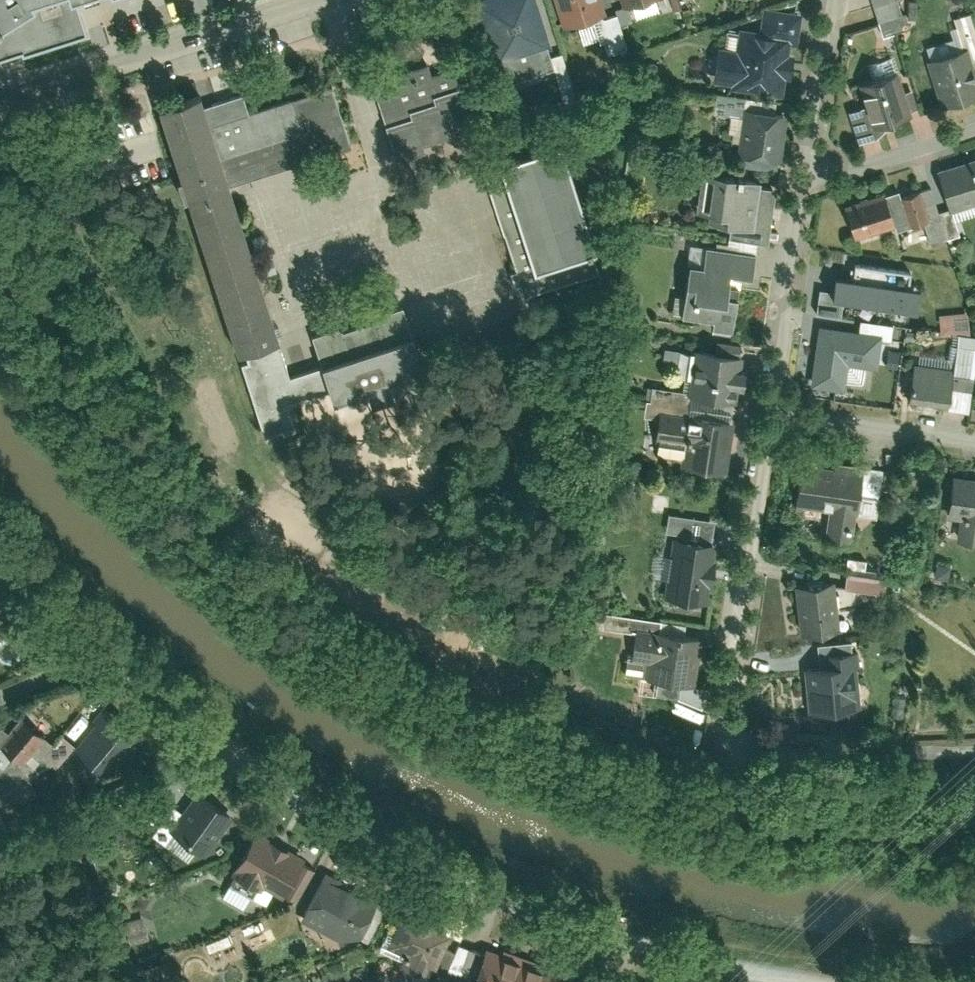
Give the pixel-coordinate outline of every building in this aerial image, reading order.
[(91,26),(84,0),(0,0),(0,55),(91,26)] [(555,40),(542,0),(472,0),(492,60),(555,40)] [(608,16),(603,0),(558,0),(568,29),(608,16)] [(764,2),(762,22),(741,19),(737,43),(717,40),(713,73),(733,76),(732,81),(787,88),(794,40),(799,41),(804,7),(764,2)] [(974,97),(974,79),(962,39),(930,49),(948,106),(974,97)] [(454,144),(446,120),(471,112),(455,59),(430,67),(427,58),(370,76),(398,162),(454,144)] [(874,125),(911,113),(894,59),(857,71),(874,125)] [(244,358),(270,440),(299,432),(289,401),(332,387),(323,361),(293,371),(281,336),(284,335),(235,182),(357,144),(336,81),(252,108),(246,87),(209,99),(203,81),(153,97),(234,351),(246,347),(249,356),(244,358)] [(739,150),(782,156),(789,106),(745,101),(739,150)] [(488,169),(528,297),(609,271),(569,143),(488,169)] [(949,210),(974,201),(974,154),(935,166),(949,210)] [(697,214),(730,218),(728,234),(760,238),(762,221),(771,222),(777,180),(760,178),(761,170),(704,162),(697,214)] [(856,240),(897,227),(885,190),(845,203),(856,240)] [(761,250),(696,241),(687,313),(718,317),(716,333),(739,336),(745,291),(730,289),(733,271),(758,274),(761,250)] [(820,286),(816,311),(843,315),(845,298),(918,307),(921,286),(909,284),(911,271),(857,264),(855,276),(834,274),(832,288),(820,286)] [(336,402),(373,390),(378,406),(402,398),(397,383),(425,374),(422,364),(426,363),(416,332),(406,335),(395,303),(377,309),(378,314),(345,324),(344,321),(326,327),(336,357),(323,361),(332,387),(336,402)] [(971,311),(942,313),(943,333),(972,331),(971,311)] [(849,383),(852,362),(878,365),(883,333),(819,323),(811,377),(849,383)] [(692,394),(734,397),(738,345),(697,341),(692,394)] [(954,366),(913,361),(908,400),(949,405),(954,366)] [(688,465),(731,472),(739,421),(696,414),(688,465)] [(863,464),(800,455),(795,497),(830,502),(826,526),(854,529),(863,464)] [(958,511),(955,535),(974,537),(974,469),(954,466),(948,509),(958,511)] [(666,594),(710,598),(716,533),(672,529),(666,594)] [(888,592),(889,576),(849,573),(848,589),(888,592)] [(804,635),(841,630),(835,576),(798,580),(804,635)] [(631,658),(650,659),(649,681),(695,686),(700,632),(634,627),(631,658)] [(810,712),(858,707),(854,658),(806,662),(810,712)] [(106,710),(79,744),(106,766),(133,732),(106,710)] [(27,717),(2,747),(23,764),(48,734),(27,717)] [(0,759),(0,779),(12,776),(7,757),(0,759)] [(225,847),(243,821),(201,792),(183,819),(225,847)] [(259,831),(236,872),(283,900),(307,859),(259,831)] [(386,907),(322,874),(301,915),(365,948),(386,907)] [(421,917),(405,910),(391,944),(410,952),(403,967),(425,977),(432,961),(438,964),(453,930),(437,923),(440,916),(424,909),(421,917)] [(490,947),(477,981),(560,981),(563,973),(545,967),(509,954),(490,947)]
